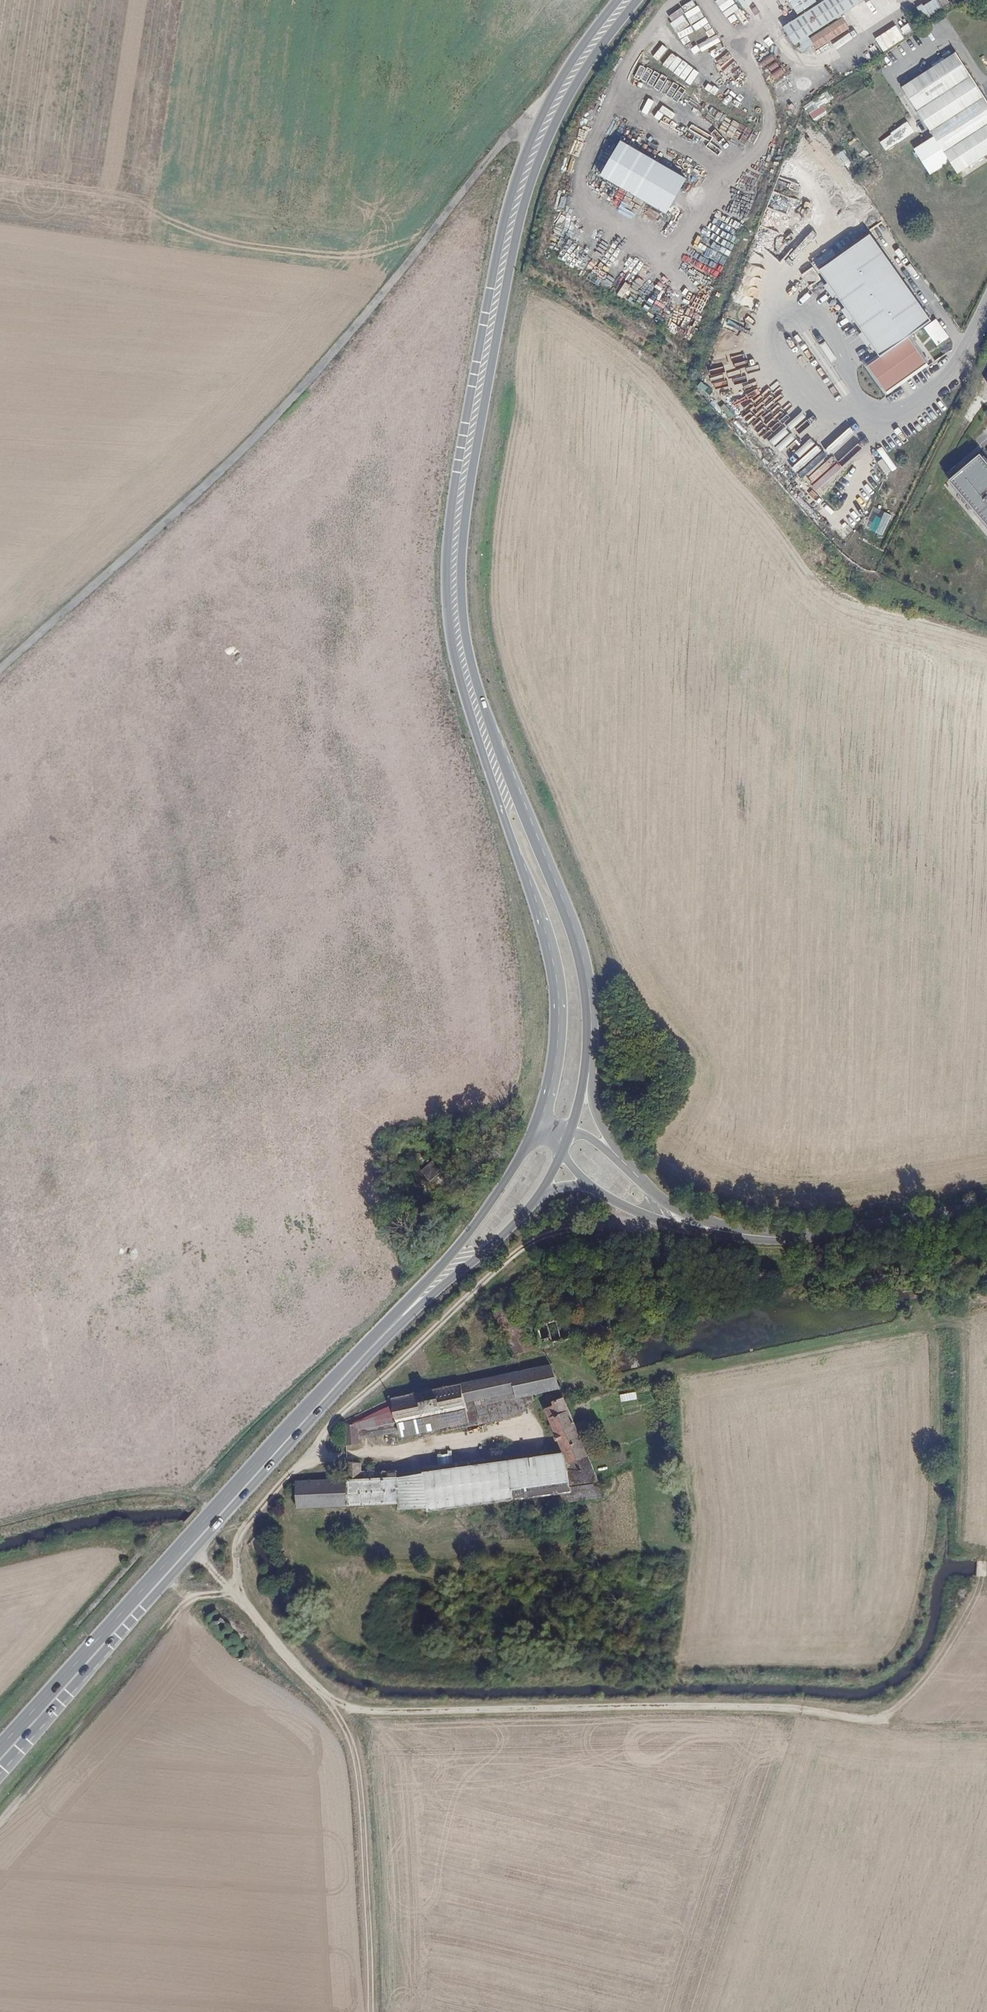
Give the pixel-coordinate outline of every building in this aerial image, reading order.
[(679,2),(685,13),(697,6),(694,0),(682,0),(679,2)] [(750,21),(742,10),(751,3),(749,0),(714,0),(737,30),(750,21)] [(781,23),(793,42),(858,0),(817,0),(781,23)] [(928,15),(941,8),(937,0),(934,0),(923,5),(928,15)] [(681,9),(668,16),(683,45),(699,37),(702,43),(697,45),(702,52),(720,43),(703,10),(687,19),(681,9)] [(901,39),(913,32),(910,26),(898,33),(901,39)] [(886,33),(882,36),(889,46),(893,42),(886,33)] [(644,57),(697,87),(698,85),(709,91),(715,81),(651,44),(644,57)] [(901,83),(932,133),(914,144),(930,171),(949,159),(956,171),(986,150),(986,98),(956,48),(901,83)] [(726,53),(716,63),(727,74),(737,63),(726,53)] [(791,89),(781,79),(787,74),(770,55),(759,64),(777,82),(773,86),(783,96),(791,89)] [(670,98),(675,90),(666,83),(660,91),(670,98)] [(814,122),(827,113),(822,106),(833,99),(827,91),(803,106),(814,122)] [(689,132),(686,141),(699,146),(703,137),(689,132)] [(620,143),(600,177),(666,214),(686,180),(620,143)] [(654,230),(664,215),(651,207),(641,222),(654,230)] [(554,211),(550,231),(559,233),(564,213),(554,211)] [(908,338),(931,322),(870,236),(819,272),(880,358),(908,338)] [(927,364),(908,338),(880,358),(867,367),(886,393),(927,364)] [(749,365),(758,348),(749,344),(741,361),(749,365)] [(826,452),(820,464),(829,467),(834,456),(826,452)] [(980,456),(949,482),(986,527),(986,465),(980,456)] [(953,504),(974,527),(981,520),(960,497),(953,504)] [(883,512),(876,534),(884,537),(892,515),(883,512)] [(432,1161),(421,1171),(430,1181),(441,1171),(432,1161)] [(542,1345),(589,1331),(583,1310),(535,1325),(541,1341),(542,1345)] [(449,1410),(532,1392),(559,1387),(549,1365),(482,1378),(395,1397),(344,1421),(345,1445),(359,1445),(359,1438),(359,1429),(385,1424),(398,1421),(449,1410)] [(636,1391),(620,1394),(621,1402),(637,1399),(636,1391)] [(534,1401),(532,1392),(449,1410),(398,1421),(400,1433),(402,1440),(522,1415),(534,1401)] [(577,1426),(565,1401),(563,1397),(552,1401),(554,1405),(546,1408),(565,1453),(508,1461),(423,1472),(427,1505),(427,1509),(523,1498),(524,1505),(604,1496),(601,1474),(586,1444),(591,1441),(587,1432),(589,1431),(590,1428),(588,1423),(584,1422),(577,1426)] [(400,1433),(398,1421),(385,1424),(359,1429),(359,1438),(400,1433)] [(422,1467),(423,1472),(508,1461),(507,1456),(466,1461),(422,1467)] [(347,1461),(347,1480),(348,1505),(398,1502),(397,1476),(374,1477),(373,1471),(360,1471),(360,1462),(347,1461)] [(397,1476),(398,1502),(399,1507),(427,1505),(423,1472),(397,1476)] [(348,1505),(347,1480),(296,1482),(296,1507),(340,1505),(348,1505)]
